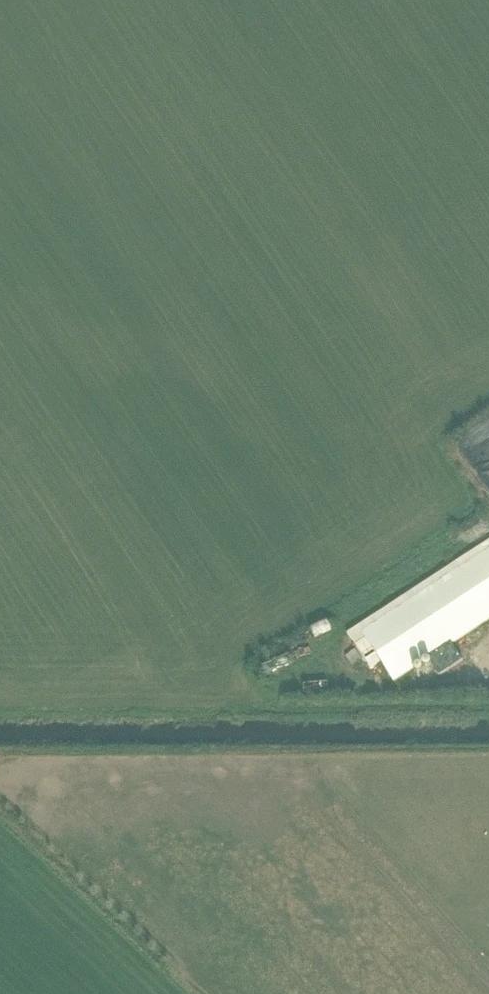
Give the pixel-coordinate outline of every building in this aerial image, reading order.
[(347,635),(359,652),(370,670),(381,663),(394,683),(426,662),(437,679),(462,662),(452,646),(488,621),(488,542),(347,635)]
